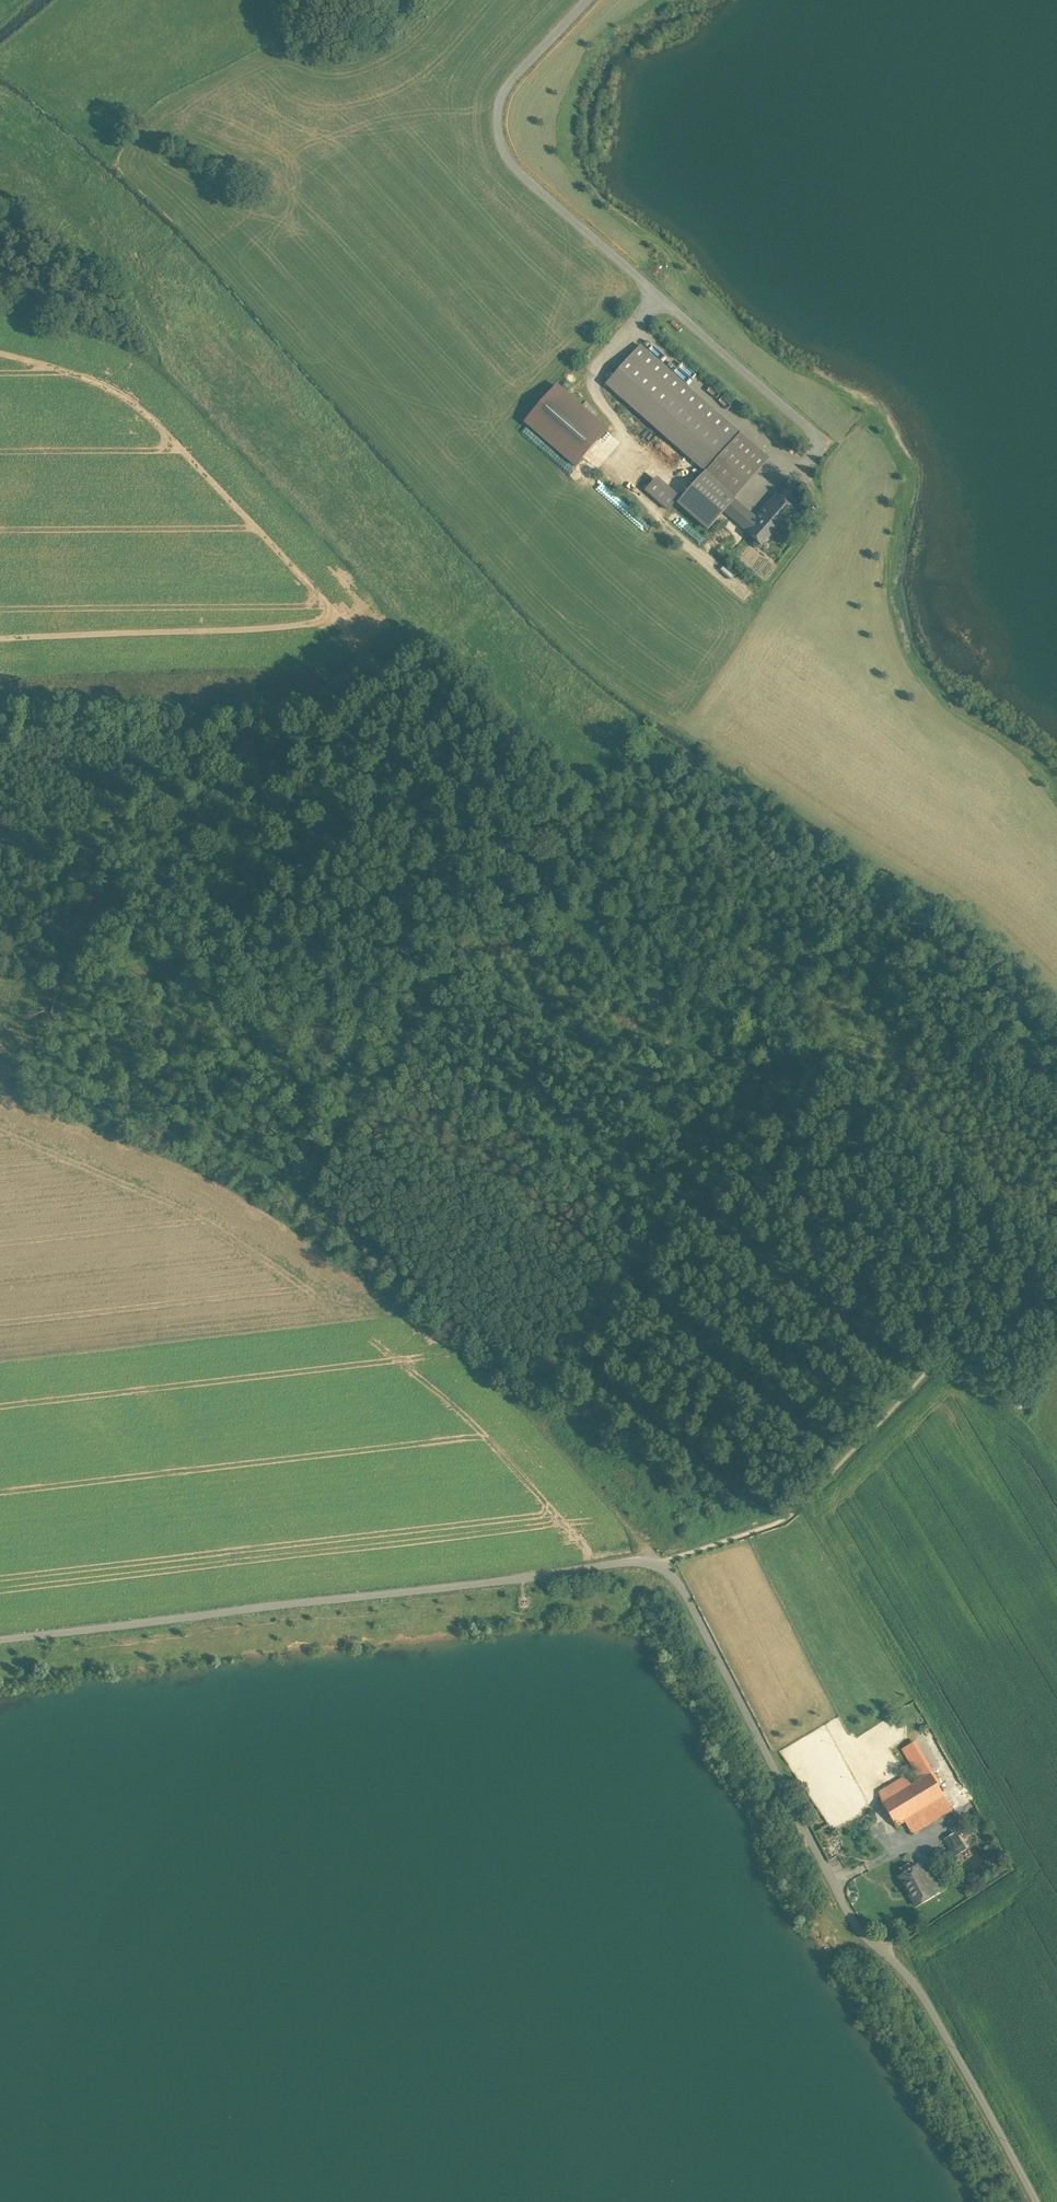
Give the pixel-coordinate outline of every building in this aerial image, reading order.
[(741,434),(641,346),(606,386),(707,473),(707,472),(741,434)] [(582,469),(615,429),(561,384),(527,424),(582,469)] [(741,434),(707,472),(733,495),(767,457),(741,434)] [(733,495),(707,472),(707,473),(680,504),(709,530),(725,512),(735,500),(737,498),(733,495)] [(663,475),(648,489),(670,511),(685,497),(663,475)] [(777,496),(757,518),(750,512),(739,524),(739,525),(746,531),(762,545),(783,521),(788,526),(798,514),(777,496)] [(735,500),(725,512),(739,524),(750,512),(735,500)] [(930,1772),(903,1726),(894,1732),(921,1778),(930,1772)] [(921,1778),(882,1802),(897,1826),(945,1797),(930,1772),(921,1778)] [(945,1797),(897,1826),(904,1839),(952,1810),(945,1797)] [(961,1842),(952,1848),(960,1860),(969,1855),(961,1842)] [(918,1866),(934,1895),(946,1888),(929,1860),(918,1866)] [(918,1866),(900,1877),(917,1905),(934,1895),(918,1866)]
